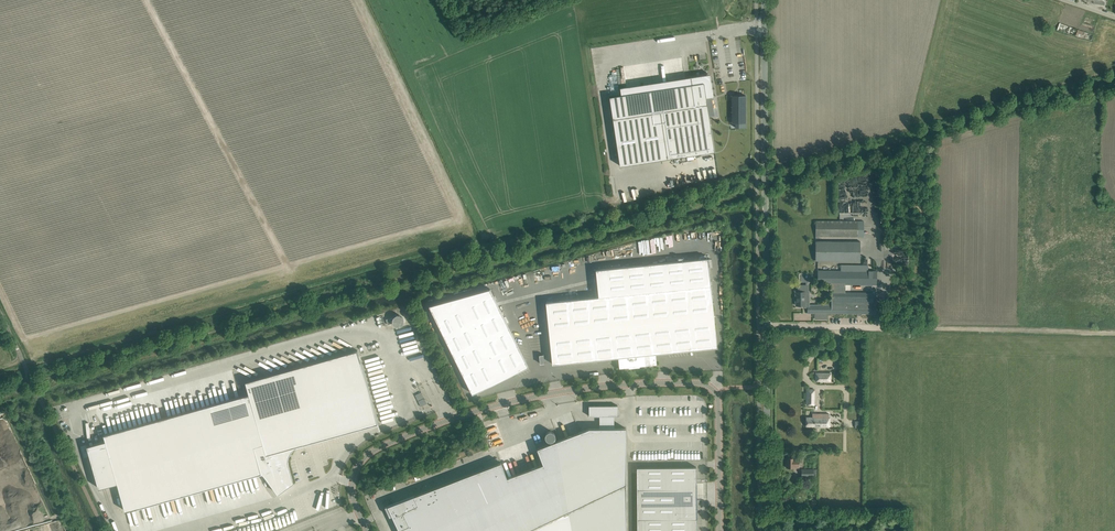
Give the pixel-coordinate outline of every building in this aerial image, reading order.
[(1060,23),(1058,28),(1057,30),(1072,35),(1073,31),(1075,32),(1076,30),(1074,29),(1074,28),(1060,23)] [(1078,30),(1076,35),(1091,41),(1093,35),(1078,30)] [(620,166),(715,151),(706,97),(714,96),(711,80),(711,79),(710,78),(709,77),(707,76),(706,76),(705,75),(704,75),(691,77),(692,84),(648,91),(648,88),(641,89),(641,92),(628,94),(627,87),(620,88),(621,95),(610,97),(620,166)] [(746,93),(732,93),(733,121),(737,121),(737,125),(746,125),(746,93)] [(816,241),(815,261),(860,261),(860,241),(858,241),(858,237),(858,229),(858,224),(859,221),(816,220),(816,238),(819,238),(819,237),(850,237),(850,241),(816,241)] [(639,366),(639,367),(640,367),(640,365),(656,363),(656,364),(657,364),(656,353),(717,347),(708,258),(596,269),(599,297),(546,302),(552,364),(618,357),(619,368),(620,368),(620,367),(629,366),(629,368),(630,368),(629,367),(639,366)] [(831,292),(831,305),(815,305),(808,305),(808,313),(815,313),(815,319),(828,319),(828,313),(846,313),(846,315),(871,316),(874,317),(874,313),(876,313),(877,308),(877,292),(854,291),(854,292),(844,292),(844,285),(877,285),(877,270),(867,270),(867,265),(841,264),(840,270),(817,270),(817,284),(831,285),(831,292)] [(429,306),(472,394),(528,366),(490,289),(429,306)] [(796,300),(796,305),(805,305),(805,301),(809,301),(809,292),(797,292),(797,300),(796,300)] [(392,325),(402,326),(402,315),(392,314),(392,325)] [(106,441),(87,446),(99,488),(118,483),(125,511),(272,470),(278,491),(277,492),(278,494),(285,488),(292,483),(292,482),(283,450),(300,445),(378,423),(357,350),(246,381),(249,394),(104,434),(106,441)] [(831,381),(831,373),(815,373),(815,381),(831,381)] [(806,389),(806,404),(814,404),(814,389),(806,389)] [(421,392),(415,395),(418,400),(424,397),(421,392)] [(648,399),(637,396),(635,404),(638,404),(635,419),(641,420),(642,414),(640,414),(641,408),(641,403),(647,404),(648,399)] [(424,398),(418,401),(421,406),(427,404),(424,398)] [(589,406),(589,416),(618,416),(618,405),(589,406)] [(812,417),(806,417),(806,427),(830,427),(830,418),(829,418),(829,413),(812,413),(812,417)] [(400,530),(626,530),(626,428),(589,428),(537,448),(543,464),(507,477),(501,462),(388,506),(391,512),(392,514),(390,516),(392,515),(400,530)] [(786,458),(786,467),(792,467),(799,467),(799,458),(792,458),(786,458)] [(696,467),(637,467),(637,530),(697,530),(697,518),(697,506),(697,483),(696,467)] [(813,469),(802,469),(802,477),(813,477),(817,477),(817,469),(813,469)]
